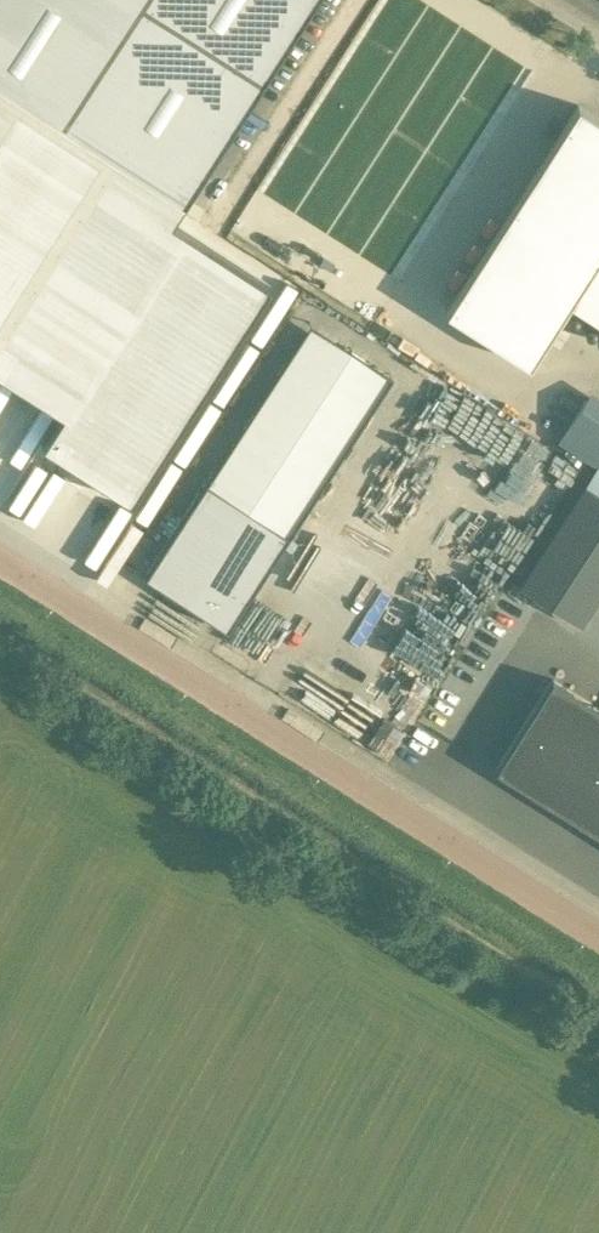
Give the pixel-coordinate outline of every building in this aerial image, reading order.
[(183,203),(313,0),(0,0),(0,85),(183,203)] [(305,218),(394,270),(424,219),(414,213),(424,195),(422,194),(430,180),(417,172),(388,222),(377,215),(384,202),(342,177),(331,171),(316,196),(317,197),(305,218)] [(586,388),(554,440),(598,467),(598,396),(586,388)] [(206,480),(145,574),(227,628),(289,533),(206,480)] [(519,586),(580,625),(598,596),(598,493),(585,484),(519,586)] [(552,679),(495,769),(598,834),(598,709),(552,679)]
